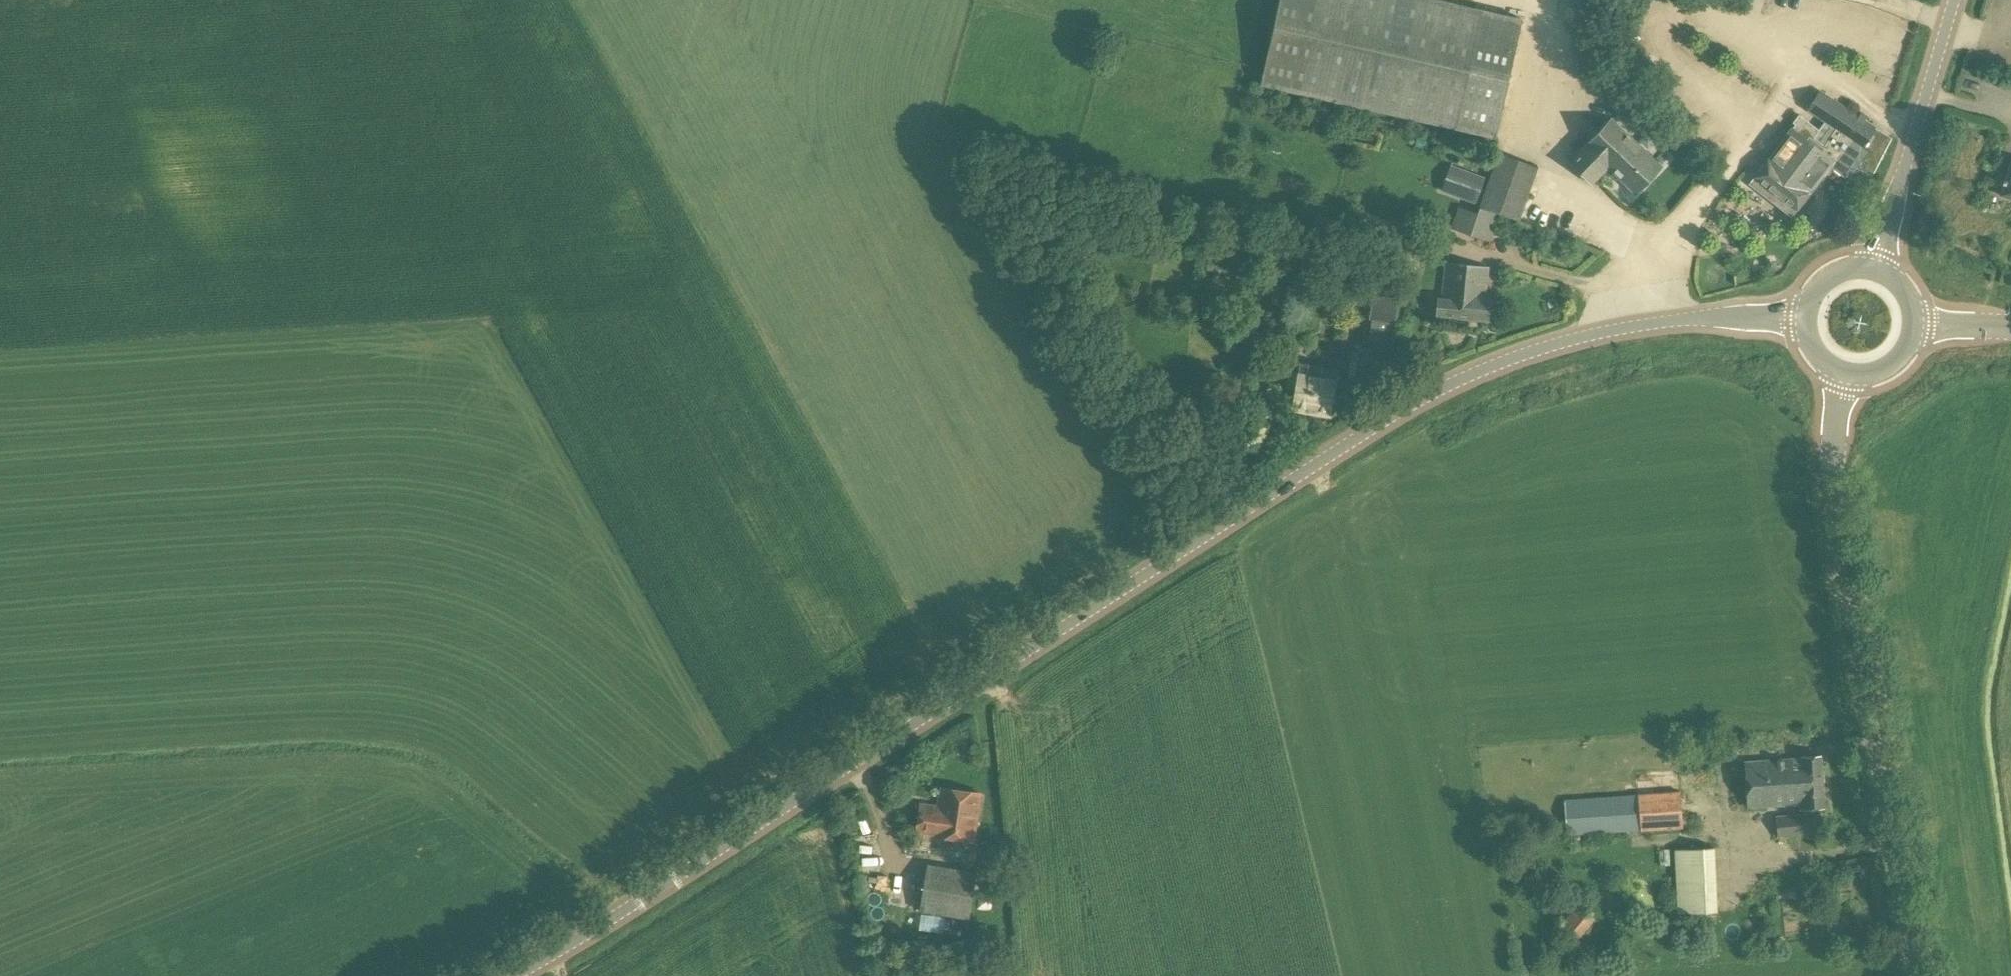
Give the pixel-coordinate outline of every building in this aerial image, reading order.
[(1262,85),(1498,139),(1525,19),(1442,0),(1281,0),(1262,85)] [(1872,174),(1890,139),(1820,91),(1806,109),(1824,122),(1818,130),(1798,116),(1791,125),(1794,127),(1754,176),(1796,209),(1833,159),(1835,160),(1839,155),(1852,165),(1872,174)] [(1631,97),(1618,111),(1626,118),(1639,105),(1631,97)] [(1636,194),(1662,167),(1611,118),(1569,161),(1593,181),(1607,166),(1636,194)] [(1518,221),(1538,167),(1498,153),(1478,206),(1518,221)] [(2000,194),(2010,198),(2010,160),(2000,194)] [(1476,204),(1485,178),(1451,167),(1442,193),(1476,204)] [(1495,220),(1471,212),(1464,233),(1488,241),(1495,220)] [(1487,321),(1489,298),(1483,298),(1486,267),(1444,263),(1441,298),(1437,298),(1435,316),(1487,321)] [(1395,323),(1399,298),(1373,294),(1369,319),(1395,323)] [(1365,382),(1370,349),(1348,345),(1345,362),(1349,362),(1346,378),(1365,382)] [(1301,365),(1300,372),(1288,370),(1284,389),(1297,391),(1294,409),(1328,414),(1335,370),(1301,365)] [(1796,758),(1799,803),(1800,809),(1823,807),(1819,756),(1796,758)] [(1799,803),(1796,758),(1744,762),(1748,807),(1799,803)] [(972,841),(980,794),(941,788),(938,808),(920,805),(916,832),(972,841)] [(1683,828),(1680,791),(1653,793),(1638,794),(1638,795),(1565,800),(1567,833),(1567,834),(1567,835),(1640,830),(1640,831),(1683,828)] [(1818,833),(1816,811),(1776,816),(1778,838),(1818,833)] [(1676,851),(1679,916),(1718,913),(1714,848),(1676,851)] [(969,919),(976,872),(927,864),(919,912),(969,919)] [(1579,937),(1594,919),(1576,905),(1561,923),(1579,937)]
